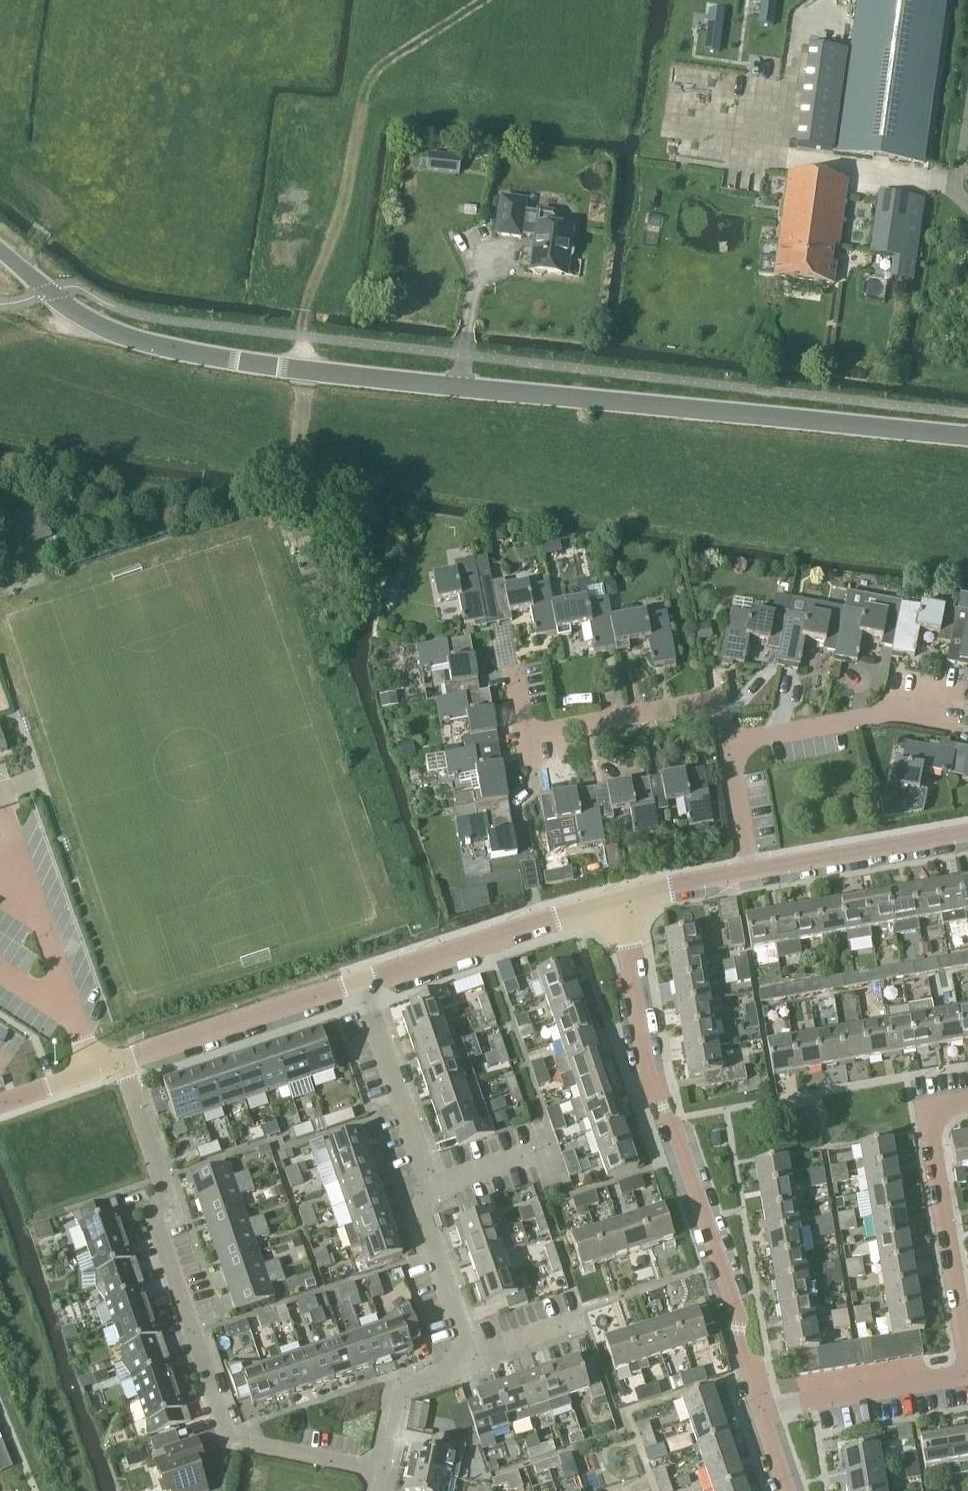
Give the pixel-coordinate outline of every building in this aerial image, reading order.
[(948,0),(858,0),(837,151),(925,163),(948,0)] [(834,150),(848,49),(811,44),(797,145),(834,150)] [(430,153),(428,169),(459,173),(461,156),(430,153)] [(839,248),(848,180),(787,172),(773,276),(834,284),(837,264),(833,263),(835,248),(839,248)] [(895,256),(892,276),(914,279),(925,197),(880,191),(872,253),(895,256)] [(495,234),(519,237),(519,234),(534,236),(529,271),(564,276),(567,259),(574,256),(575,247),(569,242),(571,229),(552,226),(553,217),(551,213),(537,211),(536,214),(522,212),(524,201),(500,197),(495,234)] [(300,556),(315,551),(311,538),(296,542),(300,556)] [(481,627),(500,623),(493,583),(492,583),(487,557),(455,563),(457,572),(433,576),(437,602),(461,598),(466,624),(480,622),(481,627)] [(385,593),(401,595),(403,582),(387,580),(385,593)] [(504,580),(493,583),(500,623),(514,621),(512,614),(531,610),(536,637),(551,635),(552,639),(559,638),(552,604),(553,604),(549,583),(531,587),(530,587),(530,586),(529,582),(506,587),(505,585),(504,580)] [(837,653),(835,662),(843,664),(844,658),(858,661),(864,634),(882,638),(881,645),(893,648),(894,648),(901,614),(900,614),(902,603),(850,592),(847,608),(844,619),(845,619),(838,653),(837,653)] [(948,661),(967,665),(967,595),(961,594),(958,610),(959,610),(952,642),(948,661)] [(608,598),(590,601),(589,597),(553,604),(552,604),(559,638),(572,635),(570,628),(590,625),(595,651),(609,649),(610,654),(618,653),(611,619),(612,619),(608,598)] [(781,651),(778,666),(786,668),(785,672),(790,673),(791,669),(800,671),(807,638),(825,642),(824,650),(837,653),(838,653),(845,619),(844,619),(847,608),(792,597),(788,617),(789,617),(782,651),(781,651)] [(959,610),(958,610),(957,610),(922,602),(921,606),(902,603),(900,614),(901,614),(894,648),(893,648),(892,656),(900,658),(901,653),(915,656),(920,628),(940,632),(939,640),(952,642),(959,610)] [(789,617),(788,617),(786,616),(753,610),(752,615),(733,611),(722,665),(729,667),(730,662),(745,665),(750,637),(770,641),(768,648),(781,651),(782,651),(789,617)] [(611,619),(618,653),(630,650),(629,643),(649,639),(654,666),(668,663),(669,669),(677,667),(667,613),(649,616),(648,612),(612,619),(611,619)] [(478,692),(478,691),(476,679),(469,638),(415,647),(420,671),(447,666),(450,682),(443,683),(445,697),(446,697),(478,692)] [(465,750),(497,744),(488,690),(478,691),(478,692),(446,697),(445,697),(435,698),(439,723),(467,719),(470,736),(463,737),(465,749),(465,750)] [(383,709),(399,706),(397,693),(381,696),(383,709)] [(8,750),(0,728),(0,753),(8,750)] [(898,761),(893,784),(888,783),(886,797),(881,799),(884,819),(923,812),(927,789),(920,788),(924,767),(951,772),(956,745),(948,743),(947,750),(906,742),(902,761),(898,761)] [(465,749),(444,753),(449,778),(476,773),(479,791),(472,792),(453,795),(455,808),(474,805),(507,799),(497,744),(465,750),(465,749)] [(951,772),(963,775),(962,779),(967,780),(967,755),(967,753),(967,747),(956,745),(951,772)] [(654,811),(655,811),(668,809),(667,803),(684,800),(688,826),(712,822),(703,770),(649,779),(654,811)] [(658,831),(655,811),(654,811),(649,779),(595,789),(600,821),(601,821),(613,819),(612,812),(629,809),(634,836),(658,831)] [(604,841),(601,821),(600,821),(595,789),(539,798),(545,831),(558,828),(557,822),(575,818),(579,845),(604,841)] [(516,854),(507,799),(474,805),(476,817),(456,820),(460,845),(487,840),(490,859),(516,854)] [(960,880),(937,884),(942,916),(944,926),(967,922),(965,912),(966,912),(960,880)] [(918,921),(918,920),(942,916),(937,884),(912,888),(918,921)] [(889,893),(894,925),(909,922),(911,931),(920,930),(918,920),(918,921),(912,888),(889,893)] [(871,929),(894,925),(889,893),(865,897),(871,929)] [(865,897),(841,901),(847,933),(849,943),(872,939),(871,929),(865,897)] [(824,937),(847,933),(841,901),(818,905),(824,937)] [(800,941),(824,937),(818,905),(794,909),(800,941)] [(776,945),(800,941),(794,909),(771,913),(776,945)] [(752,950),(776,945),(771,913),(746,918),(752,950)] [(732,948),(745,945),(741,919),(728,921),(732,948)] [(666,934),(670,959),(703,953),(698,928),(666,934)] [(703,953),(670,959),(674,982),(707,976),(704,962),(703,953)] [(952,969),(963,967),(961,955),(950,957),(952,969)] [(747,957),(734,959),(736,972),(749,970),(747,957)] [(939,971),(952,969),(950,957),(937,959),(939,971)] [(925,961),(927,973),(939,971),(937,959),(925,961)] [(916,975),(927,973),(925,961),(913,963),(916,975)] [(545,996),(576,986),(568,962),(532,974),(535,984),(540,982),(545,996)] [(904,977),(916,975),(913,963),(901,966),(904,977)] [(890,968),(892,980),(904,977),(901,966),(890,968)] [(880,982),(892,980),(890,968),(878,970),(880,982)] [(749,970),(736,972),(738,983),(751,981),(749,970)] [(869,984),(880,982),(878,970),(867,972),(869,984)] [(854,974),(856,986),(869,984),(867,972),(854,974)] [(845,988),(856,986),(854,974),(843,976),(845,988)] [(678,1005),(711,999),(707,976),(674,982),(678,1005)] [(833,990),(845,988),(843,976),(831,978),(833,990)] [(821,992),(833,990),(831,978),(819,980),(821,992)] [(508,996),(520,991),(516,980),(504,984),(508,996)] [(809,994),(821,992),(819,980),(807,982),(809,994)] [(797,996),(809,994),(807,982),(795,985),(797,996)] [(785,999),(797,996),(795,985),(783,987),(785,999)] [(553,1018),(583,1008),(576,986),(545,996),(553,1018)] [(772,989),(774,1001),(785,999),(783,987),(772,989)] [(410,1036),(445,1024),(441,1011),(452,1007),(445,988),(410,1000),(414,1011),(407,1013),(409,1020),(405,1021),(410,1036)] [(761,1003),(774,1001),(772,989),(759,991),(761,1003)] [(483,1011),(492,1008),(488,996),(479,999),(483,1011)] [(678,1005),(682,1029),(715,1023),(713,1011),(724,1009),(722,997),(711,999),(678,1005)] [(920,1004),(909,1006),(911,1018),(916,1050),(940,1046),(934,1014),(935,1014),(933,1002),(920,1004)] [(755,1005),(742,1007),(744,1019),(757,1017),(755,1005)] [(909,1006),(885,1010),(887,1022),(893,1054),(916,1050),(911,1018),(909,1006)] [(492,1008),(483,1011),(487,1023),(496,1020),(492,1008)] [(560,1041),(591,1031),(583,1008),(553,1018),(560,1041)] [(959,1009),(965,1041),(967,1041),(967,1008),(959,1009)] [(935,1014),(934,1014),(940,1046),(965,1041),(959,1009),(935,1014)] [(527,1014),(516,1018),(520,1030),(532,1027),(531,1025),(527,1014)] [(757,1017),(744,1019),(746,1031),(760,1029),(758,1017),(757,1017)] [(887,1022),(864,1027),(869,1059),(893,1054),(887,1022)] [(682,1029),(686,1053),(719,1047),(730,1046),(728,1035),(717,1037),(715,1023),(682,1029)] [(420,1053),(451,1042),(445,1024),(410,1036),(414,1049),(419,1047),(420,1053)] [(532,1027),(520,1030),(523,1040),(535,1036),(532,1027)] [(864,1027),(840,1031),(846,1063),(869,1059),(864,1027)] [(297,1039),(310,1079),(340,1070),(333,1049),(329,1050),(322,1031),(297,1039)] [(565,1054),(556,1058),(559,1067),(599,1054),(591,1031),(560,1041),(565,1054)] [(840,1031),(816,1035),(822,1067),(846,1063),(840,1031)] [(816,1035),(793,1039),(798,1071),(822,1067),(816,1035)] [(492,1038),(496,1051),(505,1048),(501,1036),(492,1038)] [(297,1039),(275,1046),(289,1087),(310,1079),(297,1039)] [(793,1039),(768,1044),(774,1076),(798,1071),(793,1039)] [(418,1060),(423,1077),(469,1061),(462,1040),(452,1044),(451,1042),(420,1053),(422,1059),(418,1060)] [(275,1046),(253,1053),(267,1094),(289,1087),(275,1046)] [(734,1082),(732,1069),(723,1071),(719,1047),(686,1053),(690,1078),(706,1075),(708,1087),(734,1082)] [(499,1064),(509,1061),(505,1048),(496,1051),(495,1051),(499,1064)] [(253,1053),(232,1061),(245,1101),(267,1094),(253,1053)] [(599,1054),(559,1067),(562,1076),(571,1073),(576,1087),(607,1076),(599,1054)] [(544,1059),(531,1064),(535,1075),(547,1071),(544,1059)] [(232,1061),(210,1068),(223,1108),(245,1101),(232,1061)] [(433,1090),(435,1096),(476,1082),(469,1061),(423,1077),(428,1092),(433,1090)] [(732,1069),(734,1082),(748,1080),(746,1067),(732,1069)] [(184,1076),(198,1117),(223,1108),(210,1068),(184,1076)] [(547,1071),(535,1075),(539,1086),(551,1082),(547,1071)] [(173,1125),(198,1117),(184,1076),(164,1083),(166,1089),(171,1103),(166,1104),(173,1125)] [(580,1099),(571,1102),(574,1112),(614,1098),(607,1076),(576,1087),(580,1099)] [(511,1092),(519,1090),(515,1077),(507,1080),(511,1092)] [(432,1103),(437,1117),(473,1105),(483,1101),(476,1082),(435,1096),(437,1101),(432,1103)] [(166,1089),(151,1094),(158,1115),(169,1111),(166,1104),(171,1103),(166,1089)] [(519,1090),(511,1092),(515,1105),(523,1102),(519,1090)] [(578,1123),(587,1120),(591,1132),(622,1121),(614,1098),(574,1112),(578,1123)] [(473,1105),(437,1117),(442,1132),(447,1131),(449,1137),(456,1135),(460,1146),(494,1135),(483,1101),(473,1105)] [(551,1120),(563,1116),(559,1106),(547,1110),(551,1120)] [(350,1109),(324,1119),(328,1128),(354,1119),(350,1109)] [(563,1116),(551,1120),(555,1133),(567,1129),(563,1116)] [(591,1132),(599,1155),(630,1145),(622,1121),(591,1132)] [(310,1123),(302,1126),(305,1136),(314,1133),(310,1123)] [(302,1126),(292,1129),(296,1139),(305,1136),(302,1126)] [(261,1128),(255,1130),(258,1139),(264,1137),(261,1128)] [(255,1130),(249,1132),(252,1141),(258,1139),(255,1130)] [(333,1163),(368,1151),(361,1130),(325,1142),(333,1163)] [(967,1167),(967,1134),(951,1137),(957,1169),(955,1169),(958,1185),(967,1183),(964,1168),(967,1167)] [(892,1140),(861,1145),(865,1170),(897,1165),(892,1140)] [(217,1142),(207,1145),(210,1155),(220,1152),(217,1142)] [(207,1145),(197,1148),(200,1158),(210,1155),(207,1145)] [(630,1145),(599,1155),(607,1178),(638,1167),(630,1145)] [(340,1184),(375,1172),(368,1151),(333,1163),(340,1184)] [(566,1166),(578,1162),(574,1151),(562,1155),(566,1166)] [(760,1187),(792,1182),(788,1157),(756,1162),(760,1187)] [(578,1162),(566,1166),(570,1178),(582,1174),(578,1162)] [(229,1163),(191,1176),(199,1199),(252,1181),(249,1171),(233,1176),(229,1163)] [(847,1164),(830,1167),(832,1176),(833,1175),(834,1175),(848,1174),(847,1164)] [(288,1178),(301,1174),(298,1165),(285,1170),(288,1178)] [(897,1165),(865,1170),(870,1195),(901,1190),(897,1165)] [(823,1168),(807,1171),(808,1179),(809,1179),(810,1179),(825,1177),(823,1168)] [(347,1204),(382,1192),(375,1172),(340,1184),(347,1204)] [(301,1174),(288,1178),(291,1187),(304,1183),(301,1174)] [(833,1175),(832,1176),(835,1195),(838,1195),(837,1184),(850,1182),(848,1174),(834,1175),(833,1175)] [(629,1180),(633,1193),(646,1189),(642,1176),(629,1180)] [(809,1179),(808,1179),(810,1188),(826,1185),(825,1177),(810,1179),(809,1179)] [(623,1197),(633,1193),(629,1180),(618,1184),(623,1197)] [(252,1181),(199,1199),(207,1221),(244,1208),(240,1196),(256,1190),(252,1181)] [(764,1211),(796,1205),(792,1182),(760,1187),(764,1211)] [(584,1194),(588,1207),(600,1203),(596,1190),(584,1194)] [(901,1190),(870,1195),(874,1218),(905,1214),(901,1190)] [(354,1225),(389,1213),(382,1192),(347,1204),(354,1225)] [(576,1211),(588,1207),(584,1194),(572,1198),(576,1211)] [(462,1245),(467,1243),(467,1242),(497,1232),(491,1212),(494,1211),(490,1198),(461,1208),(465,1219),(459,1221),(462,1228),(457,1229),(462,1245)] [(116,1199),(73,1214),(73,1215),(80,1225),(88,1249),(125,1236),(117,1214),(121,1213),(116,1199)] [(531,1207),(524,1210),(528,1222),(535,1219),(544,1216),(540,1204),(531,1207)] [(768,1234),(800,1229),(796,1205),(764,1211),(768,1234)] [(302,1219),(315,1215),(312,1206),(299,1210),(302,1219)] [(641,1215),(651,1245),(674,1237),(665,1207),(641,1215)] [(244,1208),(207,1221),(207,1223),(214,1242),(267,1224),(264,1215),(248,1221),(245,1209),(244,1208)] [(854,1211),(838,1214),(840,1222),(841,1222),(856,1220),(854,1211)] [(354,1225),(345,1228),(352,1248),(361,1245),(396,1233),(389,1213),(354,1225)] [(905,1214),(874,1218),(877,1241),(909,1236),(905,1214)] [(315,1215),(302,1219),(305,1228),(318,1224),(315,1215)] [(618,1223),(628,1253),(651,1245),(641,1215),(618,1223)] [(544,1216),(535,1219),(540,1232),(549,1229),(544,1216)] [(815,1219),(816,1227),(833,1224),(832,1216),(815,1219)] [(841,1222),(840,1222),(841,1230),(857,1227),(856,1220),(841,1222)] [(604,1261),(628,1253),(618,1223),(594,1231),(604,1261)] [(222,1265),(259,1252),(255,1240),(271,1235),(267,1224),(214,1242),(222,1265)] [(816,1239),(835,1236),(833,1224),(816,1227),(814,1227),(816,1239)] [(467,1243),(474,1263),(505,1253),(515,1249),(508,1228),(497,1232),(467,1242),(467,1243)] [(772,1257),(804,1252),(800,1229),(768,1234),(772,1257)] [(582,1269),(604,1261),(594,1231),(572,1238),(582,1269)] [(352,1248),(348,1249),(357,1273),(385,1263),(384,1261),(403,1254),(396,1233),(361,1245),(352,1248)] [(97,1288),(141,1273),(136,1257),(132,1258),(125,1236),(88,1249),(96,1272),(97,1288)] [(909,1236),(877,1241),(881,1264),(913,1260),(909,1236)] [(549,1260),(558,1257),(554,1245),(545,1248),(549,1260)] [(316,1260),(329,1256),(326,1247),(313,1251),(316,1260)] [(259,1252),(222,1265),(229,1288),(282,1269),(279,1260),(264,1265),(259,1252)] [(776,1281),(808,1275),(804,1252),(772,1257),(776,1281)] [(511,1273),(505,1254),(505,1253),(474,1263),(480,1283),(481,1284),(511,1273)] [(329,1256),(316,1260),(319,1269),(332,1265),(329,1256)] [(558,1257),(549,1260),(554,1273),(562,1270),(558,1257)] [(862,1259),(846,1262),(847,1269),(848,1270),(864,1268),(864,1267),(862,1259)] [(913,1260),(881,1264),(885,1287),(917,1283),(913,1260)] [(840,1262),(822,1265),(824,1274),(838,1272),(841,1271),(840,1262)] [(864,1268),(848,1270),(849,1279),(866,1276),(864,1268)] [(282,1269),(229,1288),(230,1288),(237,1310),(275,1297),(270,1284),(286,1279),(282,1269)] [(838,1272),(824,1274),(826,1283),(843,1280),(841,1272),(841,1271),(838,1272)] [(141,1273),(97,1288),(97,1289),(106,1301),(114,1324),(151,1312),(143,1290),(147,1289),(141,1273)] [(481,1284),(480,1283),(476,1284),(481,1300),(486,1298),(488,1304),(506,1298),(510,1310),(529,1303),(524,1291),(518,1293),(511,1273),(481,1284)] [(776,1281),(780,1305),(812,1299),(808,1275),(776,1281)] [(346,1286),(350,1298),(359,1295),(355,1283),(346,1286)] [(917,1283),(885,1287),(889,1312),(921,1307),(917,1283)] [(342,1301),(350,1298),(346,1286),(337,1289),(342,1301)] [(306,1299),(311,1312),(320,1309),(315,1296),(306,1299)] [(302,1315),(311,1312),(306,1299),(298,1302),(302,1315)] [(812,1299),(780,1305),(784,1328),(816,1323),(816,1324),(827,1322),(825,1311),(814,1313),(812,1299)] [(381,1323),(393,1358),(414,1351),(411,1342),(422,1339),(409,1301),(408,1302),(408,1303),(381,1323)] [(871,1306),(854,1308),(856,1317),(872,1314),(871,1306)] [(921,1307),(889,1312),(893,1334),(893,1335),(895,1335),(908,1333),(920,1331),(925,1330),(921,1307)] [(685,1348),(688,1347),(708,1341),(698,1309),(675,1317),(685,1348)] [(848,1309),(831,1312),(833,1321),(850,1318),(848,1309)] [(267,1313),(271,1325),(280,1322),(276,1310),(267,1313)] [(123,1364),(167,1349),(162,1333),(158,1334),(151,1312),(114,1324),(122,1348),(122,1363),(123,1364)] [(262,1328),(271,1325),(267,1313),(258,1316),(262,1328)] [(872,1314),(856,1317),(857,1326),(874,1323),(872,1314)] [(662,1356),(685,1348),(675,1317),(652,1325),(662,1356)] [(850,1318),(833,1321),(834,1329),(851,1327),(850,1318)] [(373,1365),(393,1358),(381,1323),(361,1330),(373,1365)] [(816,1323),(784,1328),(788,1353),(793,1352),(805,1350),(817,1348),(820,1348),(820,1347),(816,1324),(816,1323)] [(628,1332),(641,1371),(650,1368),(648,1361),(662,1356),(652,1325),(628,1332)] [(353,1372),(373,1365),(361,1330),(341,1337),(353,1372)] [(920,1331),(908,1333),(912,1357),(924,1355),(920,1331)] [(615,1371),(630,1367),(632,1374),(641,1371),(628,1332),(605,1340),(615,1371)] [(908,1333),(895,1335),(900,1359),(912,1357),(908,1333)] [(893,1334),(883,1336),(888,1361),(900,1359),(895,1335),(893,1335),(893,1334)] [(883,1336),(871,1338),(875,1363),(888,1361),(883,1336)] [(334,1379),(353,1372),(341,1337),(322,1343),(334,1379)] [(871,1338),(859,1340),(863,1365),(875,1363),(871,1338)] [(856,1341),(854,1341),(857,1366),(860,1366),(863,1365),(859,1340),(856,1341)] [(854,1341),(841,1343),(846,1368),(857,1366),(854,1341)] [(314,1385),(334,1379),(322,1343),(302,1350),(314,1385)] [(841,1343),(829,1345),(833,1370),(846,1368),(841,1343)] [(820,1348),(817,1348),(822,1372),(833,1370),(829,1345),(820,1347),(820,1348)] [(817,1348),(805,1350),(809,1374),(822,1372),(817,1348)] [(140,1400),(176,1388),(169,1366),(172,1364),(167,1349),(123,1364),(132,1377),(140,1400)] [(294,1392),(314,1385),(302,1350),(282,1357),(294,1392)] [(805,1350),(793,1352),(797,1376),(809,1374),(805,1350)] [(274,1399),(294,1392),(282,1357),(262,1364),(274,1399)] [(559,1365),(569,1396),(589,1390),(593,1401),(605,1397),(593,1361),(582,1365),(580,1358),(559,1365)] [(274,1399),(262,1364),(228,1365),(228,1363),(226,1364),(239,1401),(250,1397),(253,1406),(274,1399)] [(538,1372),(552,1413),(572,1407),(568,1397),(569,1396),(559,1365),(538,1372)] [(693,1371),(697,1383),(707,1380),(703,1368),(693,1371)] [(685,1387),(697,1383),(693,1371),(681,1375),(685,1387)] [(518,1379),(532,1420),(552,1413),(538,1372),(518,1379)] [(511,1427),(532,1420),(518,1379),(497,1386),(511,1427)] [(648,1387),(651,1399),(662,1395),(658,1383),(648,1387)] [(467,1404),(477,1432),(479,1438),(491,1434),(511,1427),(497,1386),(476,1393),(478,1400),(467,1404)] [(639,1403),(651,1399),(648,1387),(635,1391),(639,1403)] [(690,1421),(721,1411),(713,1387),(682,1397),(690,1421)] [(176,1388),(140,1400),(147,1422),(147,1434),(148,1435),(191,1421),(187,1407),(183,1408),(176,1388)] [(416,1404),(412,1428),(426,1430),(430,1406),(416,1404)] [(721,1411),(690,1421),(698,1444),(729,1434),(721,1411)] [(637,1427),(640,1438),(653,1433),(649,1422),(637,1427)] [(946,1435),(951,1467),(952,1475),(967,1473),(967,1431),(946,1435)] [(572,1446),(585,1442),(582,1432),(569,1437),(572,1446)] [(653,1433),(640,1438),(645,1450),(657,1446),(653,1433)] [(729,1434),(698,1444),(699,1446),(700,1450),(706,1468),(737,1458),(734,1450),(729,1436),(729,1434)] [(926,1471),(951,1467),(946,1435),(920,1439),(926,1471)] [(208,1490),(200,1468),(207,1466),(198,1439),(165,1450),(168,1458),(156,1462),(166,1490),(208,1490)] [(414,1448),(410,1470),(451,1478),(458,1480),(461,1466),(465,1445),(438,1439),(435,1452),(414,1448)] [(540,1446),(544,1455),(556,1451),(553,1442),(540,1446)] [(847,1477),(883,1471),(879,1445),(843,1452),(847,1477)] [(527,1450),(530,1460),(544,1455),(540,1446),(527,1450)] [(906,1467),(918,1465),(916,1453),(904,1455),(906,1467)] [(546,1462),(549,1471),(562,1466),(559,1458),(546,1462)] [(706,1468),(706,1469),(714,1490),(745,1481),(737,1459),(737,1458),(706,1468)] [(537,1475),(549,1471),(546,1462),(534,1466),(537,1475)] [(918,1465),(906,1467),(908,1479),(921,1477),(918,1465)] [(657,1485),(670,1481),(666,1469),(653,1473),(657,1485)] [(451,1478),(410,1470),(406,1490),(448,1490),(451,1478)] [(883,1471),(847,1477),(849,1490),(887,1490),(883,1471)] [(508,1485),(510,1490),(513,1490),(523,1488),(517,1472),(506,1475),(509,1484),(508,1485)] [(495,1489),(508,1485),(509,1484),(506,1475),(493,1480),(492,1480),(495,1489)] [(657,1485),(659,1490),(673,1490),(670,1481),(657,1485)] [(714,1490),(748,1490),(745,1482),(745,1481),(714,1490)]
